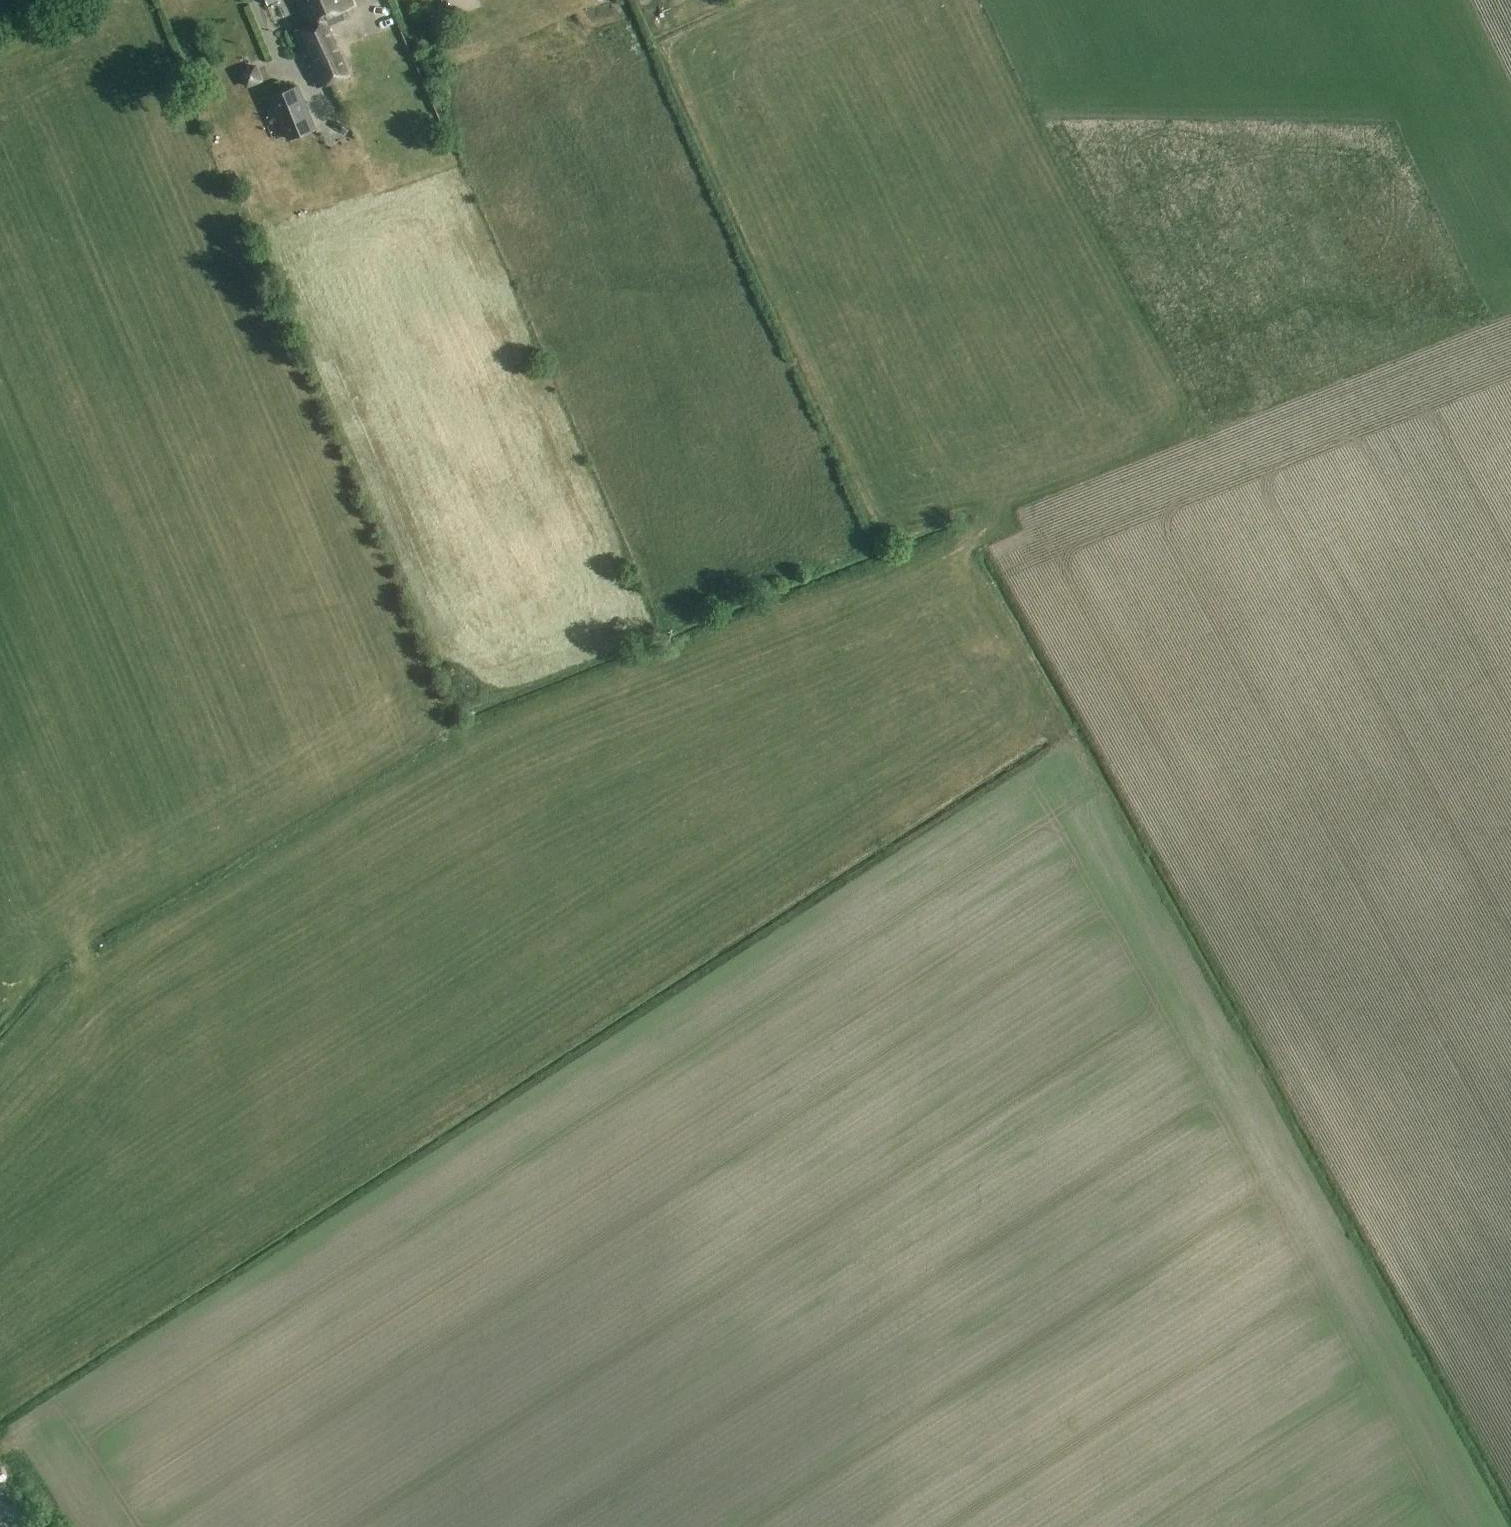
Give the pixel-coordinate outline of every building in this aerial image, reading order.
[(308,25),(295,30),(305,55),(308,54),(313,65),(309,66),(318,88),(350,74),(342,57),(325,18),(354,5),(352,0),(297,0),(308,25)] [(265,74),(259,61),(248,67),(254,80),(265,74)] [(314,125),(298,86),(272,97),(288,135),(314,125)]
